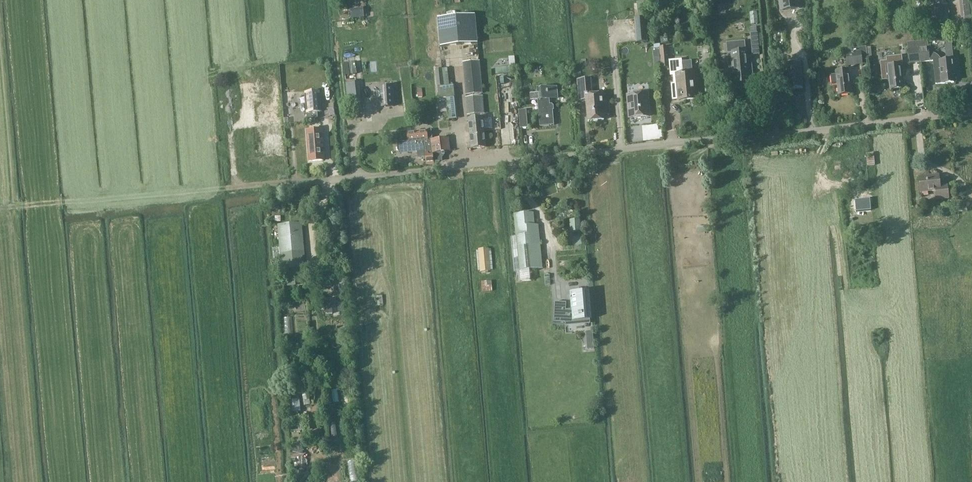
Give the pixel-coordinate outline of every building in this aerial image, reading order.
[(780,11),(800,9),(799,0),(778,0),(780,11)] [(948,23),(946,3),(949,3),(949,0),(933,0),(936,25),(948,23)] [(960,1),(959,1),(962,29),(965,29),(971,28),(971,18),(971,16),(970,16),(969,0),(960,1)] [(644,2),(637,3),(638,16),(638,18),(645,17),(644,3),(644,2)] [(350,9),(351,18),(364,17),(363,7),(350,9)] [(475,15),(437,19),(440,47),(477,44),(475,15)] [(638,40),(647,39),(646,17),(645,17),(638,18),(636,18),(638,40)] [(928,52),(927,40),(907,42),(909,62),(933,60),(934,69),(936,84),(942,83),(954,82),(952,68),(955,68),(954,58),(941,59),(941,58),(940,57),(939,56),(938,55),(937,54),(936,53),(934,53),(932,52),(931,52),(930,52),(928,52)] [(746,42),(727,43),(728,53),(732,53),(733,66),(733,67),(731,68),(730,68),(730,74),(734,74),(735,83),(748,82),(748,74),(752,74),(751,56),(746,57),(746,51),(747,51),(746,42)] [(866,48),(847,50),(847,52),(848,65),(862,64),(862,61),(868,61),(867,59),(872,59),(871,47),(866,48)] [(660,49),(662,67),(669,66),(667,48),(660,49)] [(886,61),(880,62),(882,81),(889,80),(890,89),(902,87),(900,65),(903,65),(902,56),(886,57),(886,61)] [(683,59),(669,60),(670,74),(675,73),(676,83),(671,83),(673,98),(678,98),(678,100),(696,98),(693,72),(684,73),(683,59)] [(479,62),(462,63),(465,94),(482,92),(479,62)] [(791,88),(802,87),(800,62),(789,63),(791,88)] [(498,74),(512,73),(512,65),(497,66),(498,74)] [(437,87),(444,86),(442,69),(436,70),(437,87)] [(850,93),(848,70),(836,71),(837,75),(831,75),(831,84),(837,83),(838,94),(850,93)] [(592,95),(590,79),(577,80),(579,99),(585,99),(588,121),(604,119),(603,115),(609,114),(608,103),(602,104),(601,94),(592,95)] [(381,108),(394,107),(393,86),(380,87),(381,108)] [(547,89),(547,87),(536,88),(537,91),(529,92),(529,99),(537,99),(539,125),(553,124),(552,103),(551,103),(550,99),(558,99),(557,88),(547,89)] [(306,114),(321,112),(319,91),(304,92),(306,114)] [(647,106),(646,101),(647,101),(646,92),(627,94),(628,102),(629,102),(629,108),(629,117),(648,115),(647,106)] [(467,115),(485,113),(483,96),(466,98),(467,115)] [(520,127),(527,127),(526,109),(519,110),(520,127)] [(486,148),(483,117),(468,118),(470,149),(486,148)] [(321,129),(307,130),(310,161),(324,159),(321,129)] [(426,130),(407,132),(408,142),(398,143),(398,146),(397,147),(397,151),(399,151),(399,154),(417,152),(418,156),(425,155),(426,164),(432,163),(432,161),(438,161),(438,159),(441,159),(440,154),(444,154),(444,151),(449,150),(447,137),(432,139),(431,130),(426,130)] [(940,186),(939,174),(919,176),(921,193),(936,191),(937,199),(948,198),(947,185),(940,186)] [(702,200),(703,207),(704,214),(710,213),(709,206),(711,206),(710,199),(708,200),(702,200)] [(870,210),(871,210),(870,199),(855,200),(856,211),(870,210)] [(514,270),(542,268),(540,244),(538,224),(535,225),(533,212),(514,213),(516,236),(511,237),(514,270)] [(573,243),(573,246),(582,245),(580,219),(569,220),(570,234),(569,234),(569,243),(573,243)] [(304,266),(303,256),(304,255),(302,223),(278,225),(280,246),(273,247),(274,258),(286,257),(287,267),(289,267),(289,271),(284,272),(285,285),(297,284),(296,282),(302,282),(301,266),(304,266)] [(492,270),(490,247),(479,247),(479,249),(477,249),(479,269),(481,269),(481,271),(492,270)] [(488,284),(488,280),(482,280),(483,291),(493,290),(493,284),(488,284)] [(574,324),(590,323),(588,292),(572,294),(573,310),(566,310),(566,303),(555,302),(554,323),(565,323),(565,320),(574,319),(574,324)] [(295,387),(294,377),(286,378),(291,423),(299,422),(298,411),(301,411),(300,398),(299,398),(298,386),(295,387)] [(305,405),(311,404),(308,385),(302,387),(305,405)]
